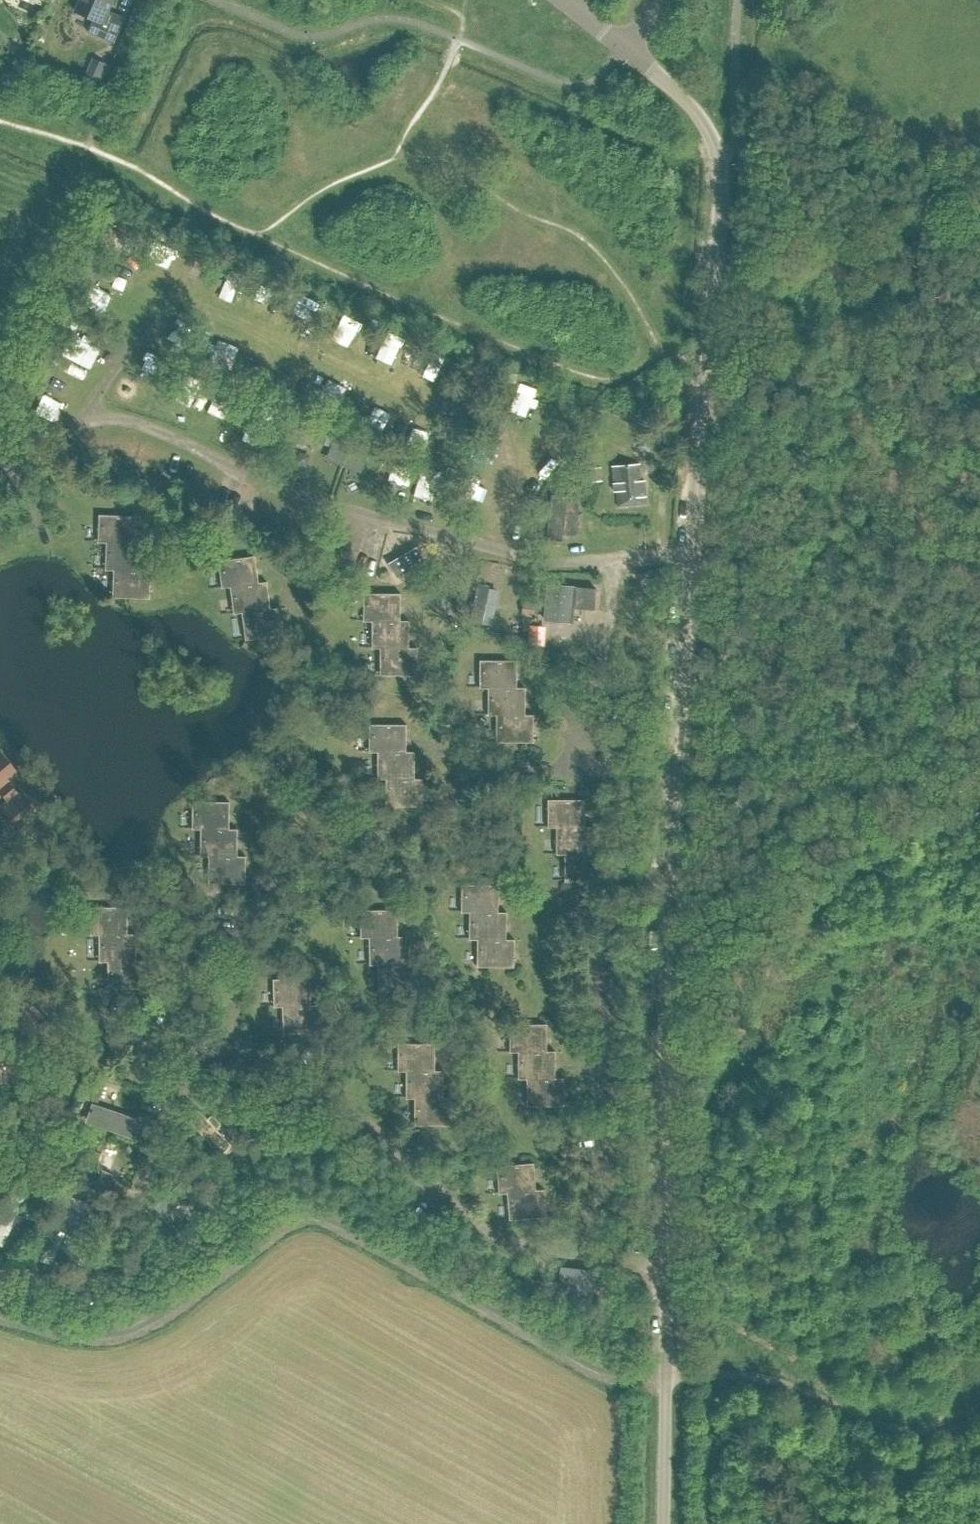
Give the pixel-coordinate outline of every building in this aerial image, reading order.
[(76,11),(93,18),(88,31),(114,42),(125,17),(111,11),(111,12),(108,10),(112,0),(80,0),(76,11)] [(85,77),(100,84),(108,64),(93,58),(85,77)] [(57,361),(43,387),(64,398),(77,372),(57,361)] [(516,379),(505,406),(526,414),(537,388),(516,379)] [(319,443),(332,448),(337,433),(324,428),(319,443)] [(337,433),(332,448),(329,457),(363,469),(371,445),(337,433)] [(371,461),(382,465),(387,452),(375,448),(371,461)] [(391,453),(381,481),(399,487),(409,459),(391,453)] [(642,483),(640,465),(612,467),(614,494),(619,493),(620,507),(648,504),(646,483),(642,483)] [(600,467),(590,468),(591,481),(601,480),(600,467)] [(578,514),(580,497),(552,494),(547,539),(562,540),(565,513),(578,514)] [(100,542),(108,542),(136,543),(137,524),(137,516),(100,515),(100,542)] [(144,543),(136,543),(108,542),(107,569),(115,570),(143,570),(144,557),(144,543)] [(426,558),(426,556),(425,554),(423,551),(421,548),(419,545),(417,544),(410,549),(409,551),(401,556),(398,556),(394,558),(390,560),(390,563),(397,574),(400,575),(403,573),(408,569),(409,568),(408,567),(415,562),(419,563),(422,561),(426,558)] [(232,586),(260,583),(256,555),(220,560),(223,587),(232,586)] [(152,571),(143,570),(115,570),(114,597),(151,598),(151,584),(152,571)] [(235,613),(243,612),(271,608),(268,581),(260,583),(232,586),(235,613)] [(597,593),(597,590),(548,585),(545,620),(574,623),(575,609),(595,610),(597,593)] [(373,621),(401,620),(401,594),(365,593),(365,621),(373,621)] [(271,608),(243,612),(247,639),(283,634),(279,607),(271,608)] [(381,648),(410,648),(410,620),(401,620),(373,621),(373,648),(381,648)] [(544,646),(545,627),(530,626),(529,645),(544,646)] [(418,648),(410,648),(381,648),(381,675),(418,675),(418,648)] [(489,687),(517,687),(518,660),(481,660),(481,687),(489,687)] [(489,715),(497,715),(526,715),(526,687),(517,687),(489,687),(489,715)] [(526,715),(497,715),(497,741),(534,742),(534,715),(526,715)] [(379,752),(407,751),(407,724),(371,724),(370,752),(379,752)] [(13,787),(10,782),(19,774),(0,751),(0,794),(2,796),(13,787)] [(407,751),(379,752),(379,779),(387,779),(415,778),(416,751),(407,751)] [(415,778),(387,779),(387,806),(423,806),(424,779),(415,778)] [(2,796),(5,801),(0,805),(0,814),(16,834),(40,814),(19,789),(17,791),(13,787),(2,796)] [(557,827),(586,826),(586,800),(549,799),(549,827),(557,827)] [(194,829),(202,829),(230,829),(231,802),(194,801),(194,829)] [(566,854),(594,853),(594,826),(586,826),(557,827),(557,854),(566,854)] [(239,829),(230,829),(202,829),(202,856),(210,856),(238,856),(239,829)] [(594,853),(566,854),(566,881),(603,881),(603,854),(594,853)] [(238,856),(210,856),(210,883),(246,884),(247,856),(238,856)] [(471,912),(499,912),(499,884),(462,884),(462,912),(471,912)] [(100,934),(129,933),(129,907),(92,907),(92,934),(100,934)] [(370,937),(398,936),(398,909),(361,910),(362,938),(370,937)] [(479,939),(507,939),(507,912),(499,912),(471,912),(471,939),(479,939)] [(129,933),(100,934),(100,961),(109,961),(137,960),(137,933),(129,933)] [(398,936),(370,937),(371,964),(379,964),(407,963),(407,936),(398,936)] [(515,939),(507,939),(479,939),(479,966),(515,966),(515,939)] [(137,960),(109,961),(109,988),(146,988),(146,960),(137,960)] [(407,963),(379,964),(380,992),(417,991),(416,963),(407,963)] [(283,1006),(312,1004),(311,977),(274,979),(275,1007),(283,1006)] [(312,1004),(283,1006),(284,1033),(322,1032),(321,1004),(312,1004)] [(511,1051),(519,1051),(547,1050),(547,1024),(511,1024),(511,1051)] [(407,1070),(435,1070),(436,1043),(399,1042),(398,1070),(407,1070)] [(528,1078),(556,1077),(556,1050),(547,1050),(519,1051),(519,1078),(528,1078)] [(416,1098),(444,1097),(444,1070),(435,1070),(407,1070),(407,1098),(416,1098)] [(556,1077),(528,1078),(528,1106),(565,1105),(565,1077),(556,1077)] [(85,1096),(95,1101),(100,1090),(89,1086),(85,1096)] [(444,1097),(416,1098),(415,1124),(452,1125),(453,1097),(444,1097)] [(500,1193),(508,1192),(537,1189),(534,1162),(498,1166),(500,1193)] [(537,1189),(508,1192),(511,1219),(547,1216),(545,1189),(537,1189)] [(598,1304),(603,1270),(562,1264),(560,1281),(526,1277),(523,1294),(598,1304)]
